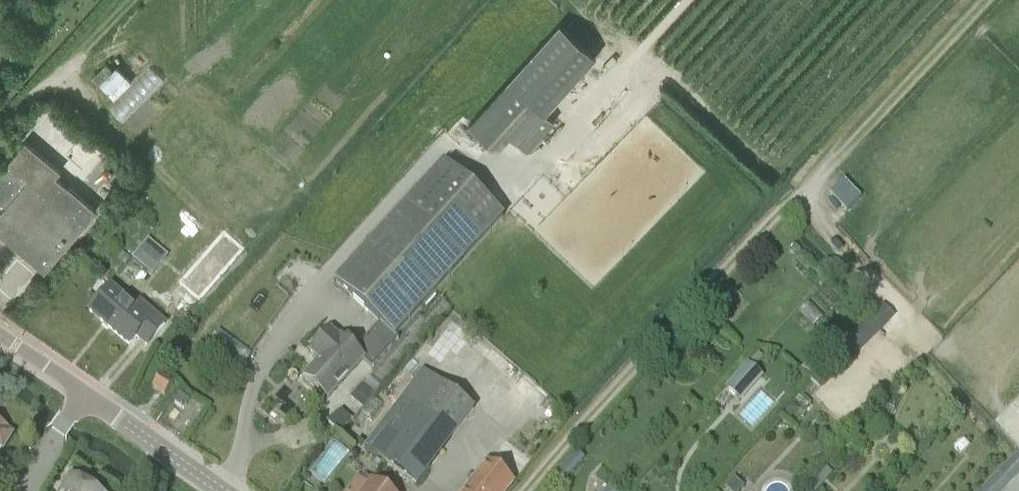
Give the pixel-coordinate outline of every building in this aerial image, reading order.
[(568,84),(532,52),(519,67),(555,99),(568,84)] [(125,77),(109,93),(114,98),(130,82),(125,77)] [(553,119),(544,111),(529,98),(516,113),(502,128),(526,149),(553,119)] [(0,168),(0,184),(6,189),(0,196),(0,202),(4,205),(0,210),(0,231),(44,268),(96,208),(69,185),(68,187),(55,176),(60,170),(24,140),(0,168)] [(335,282),(379,322),(354,350),(372,366),(398,338),(395,336),(502,218),(442,164),(335,282)] [(841,178),(826,194),(844,213),(860,197),(841,178)] [(153,274),(168,256),(148,239),(132,258),(153,274)] [(226,268),(208,252),(173,290),(183,299),(174,308),(183,316),(191,306),(226,268)] [(146,345),(164,323),(153,314),(149,320),(110,287),(89,311),(129,345),(136,336),(146,345)] [(821,391),(894,318),(881,306),(809,379),(821,391)] [(329,330),(310,351),(320,360),(304,378),(326,399),(363,359),(340,338),(339,339),(329,330)] [(816,355),(806,366),(814,373),(824,361),(816,355)] [(740,402),(763,376),(747,362),(724,388),(740,402)] [(367,446),(417,485),(430,469),(399,444),(424,412),(455,437),(477,410),(427,370),(367,446)] [(165,395),(172,385),(159,377),(153,388),(165,395)] [(362,385),(349,399),(362,410),(375,396),(362,385)] [(739,413),(752,425),(774,402),(761,389),(739,413)] [(180,394),(174,403),(183,409),(189,400),(180,394)] [(1,450),(11,434),(3,429),(4,429),(0,426),(0,449),(1,450)] [(578,451),(557,474),(565,481),(586,458),(578,451)] [(1018,476),(1018,452),(1017,451),(1009,460),(978,490),(1004,490),(1018,476)] [(513,482),(487,462),(464,490),(506,490),(513,482)] [(804,490),(805,490),(817,490),(833,472),(826,465),(804,490)] [(70,476),(62,490),(95,490),(70,476)] [(372,481),(365,490),(385,490),(372,481)]
